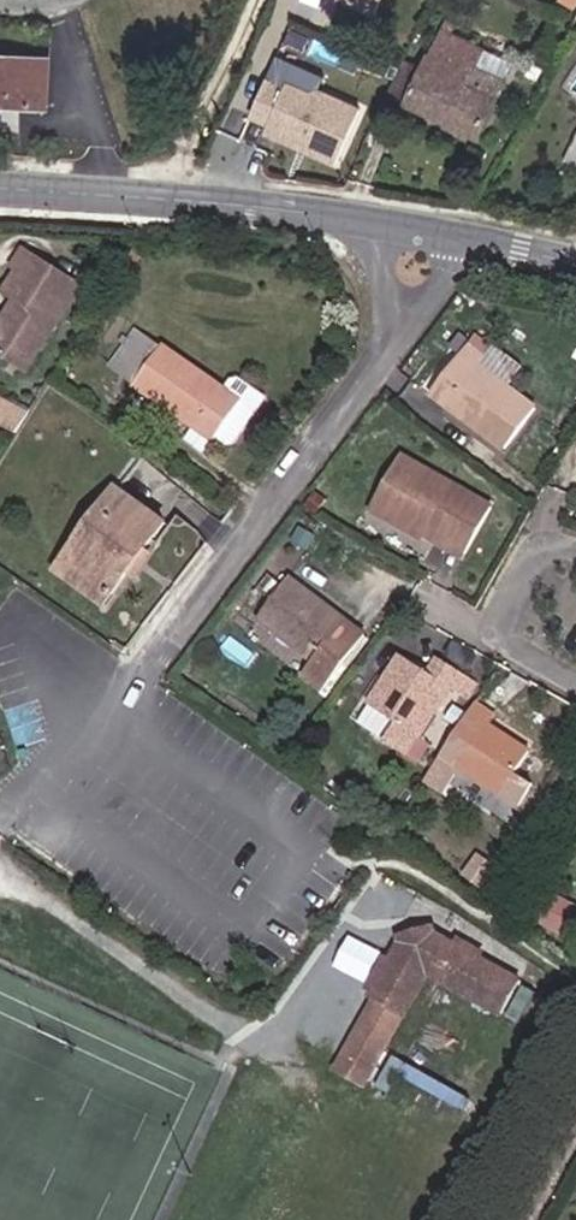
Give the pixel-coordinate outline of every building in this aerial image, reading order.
[(380,0),(354,0),(376,9),(380,0)] [(492,49),(498,33),(470,21),(467,25),(444,16),(408,104),(481,133),(505,79),(482,68),(489,48),(492,49)] [(48,111),(49,62),(0,62),(0,113),(48,111)] [(334,166),(357,112),(315,94),(308,97),(284,87),(282,91),(263,83),(248,119),(267,128),(295,140),(303,137),(311,140),(306,154),(334,166)] [(295,140),(267,128),(264,135),(306,154),(311,140),(303,137),(295,140)] [(56,271),(24,250),(8,273),(13,276),(0,297),(12,305),(2,319),(0,318),(0,360),(56,271)] [(56,271),(0,360),(0,361),(34,382),(88,291),(56,271)] [(502,304),(498,321),(515,325),(519,307),(502,304)] [(144,385),(172,346),(147,328),(118,367),(144,385)] [(488,356),(471,342),(434,386),(505,446),(536,408),(481,363),(488,356)] [(250,403),(232,390),(172,346),(144,385),(222,443),(223,441),(250,403)] [(241,448),(276,400),(246,378),(240,379),(232,390),(250,403),(223,441),(235,449),(241,448)] [(16,442),(32,416),(0,400),(0,434),(16,442)] [(380,513),(423,537),(430,527),(463,546),(488,500),(411,456),(402,451),(371,508),(380,513)] [(70,562),(119,597),(168,527),(119,494),(70,562)] [(456,557),(463,546),(430,527),(423,537),(456,557)] [(119,597),(70,562),(61,574),(110,610),(119,597)] [(305,577),(273,619),(327,661),(319,671),(339,684),(379,632),(305,577)] [(458,686),(468,692),(481,671),(454,655),(441,674),(408,653),(377,700),(403,715),(392,735),(414,750),(427,732),(458,686)] [(493,679),(481,671),(468,692),(479,701),(481,697),(493,679)] [(498,708),(481,697),(479,701),(430,781),(450,792),(469,764),(508,786),(521,766),(533,748),(492,721),(498,708)] [(403,715),(377,700),(362,720),(389,739),(392,735),(403,715)] [(427,732),(414,750),(423,757),(437,738),(427,732)] [(524,797),(537,777),(521,766),(508,786),(524,797)] [(416,963),(491,1003),(510,972),(469,949),(466,954),(444,943),(447,937),(434,930),(430,935),(420,929),(396,932),(388,950),(381,947),(356,990),(363,994),(327,1061),(354,1078),(416,963)]
